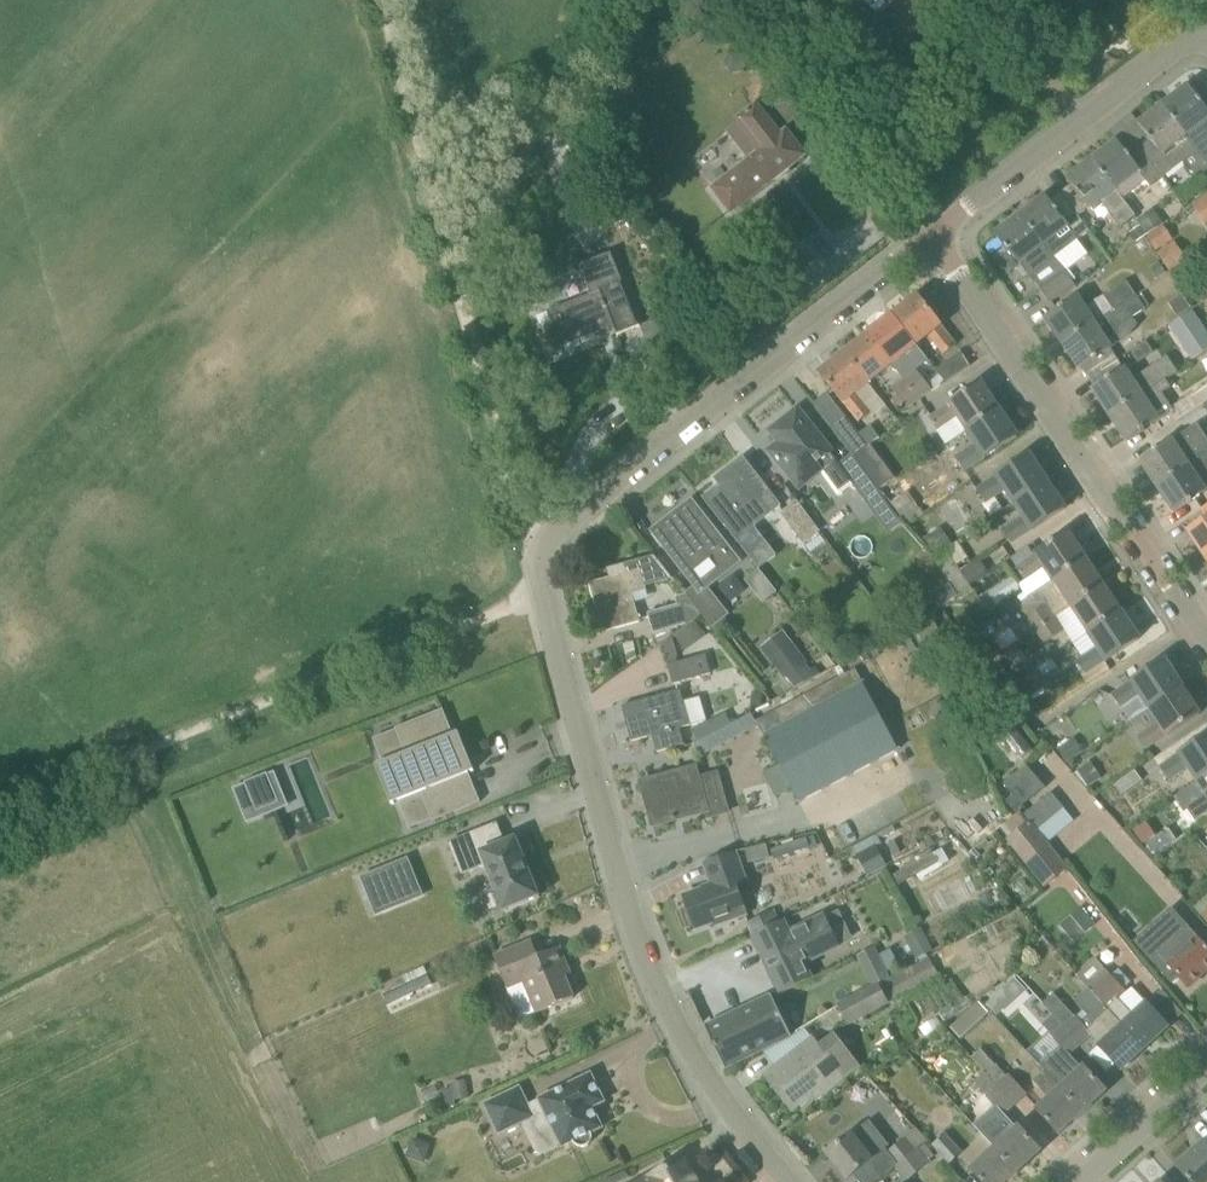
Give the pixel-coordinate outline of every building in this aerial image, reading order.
[(878,13),(889,5),(900,19),(903,16),(915,7),(920,13),(931,6),(938,0),(867,0),(878,13)] [(794,51),(781,32),(771,39),(784,58),(794,51)] [(727,132),(749,162),(714,189),(732,213),(777,178),(774,174),(785,165),(788,169),(806,156),(787,132),(781,136),(779,134),(811,108),(789,80),(739,119),(740,121),(727,132)] [(1206,120),(1206,111),(1202,104),(1200,99),(1199,100),(1189,87),(1165,106),(1206,160),(1206,133),(1201,125),(1206,120)] [(1139,145),(1163,177),(1184,162),(1192,172),(1206,161),(1206,160),(1165,106),(1140,125),(1149,137),(1139,145)] [(1118,142),(1094,161),(1126,203),(1150,185),(1151,187),(1163,177),(1139,145),(1127,154),(1118,142)] [(1073,184),(1061,193),(1078,217),(1090,208),(1094,213),(1106,204),(1112,212),(1109,214),(1121,228),(1136,217),(1126,203),(1094,161),(1069,180),(1073,184)] [(1022,215),(1055,259),(1090,232),(1078,217),(1061,193),(1050,202),(1046,197),(1022,215)] [(1193,206),(1206,227),(1206,196),(1193,206)] [(621,200),(594,212),(600,225),(626,214),(621,200)] [(1157,214),(1141,227),(1147,236),(1163,225),(1165,224),(1157,214)] [(1055,259),(1022,215),(997,234),(1007,247),(1006,248),(1009,252),(1010,251),(1031,278),(1032,277),(1040,290),(1065,273),(1055,259)] [(1157,253),(1174,240),(1163,225),(1147,236),(1145,237),(1157,253)] [(1141,227),(1130,233),(1137,243),(1145,237),(1147,236),(1141,227)] [(1009,252),(996,261),(1006,276),(1019,268),(1009,252)] [(639,328),(610,256),(582,267),(592,294),(547,312),(562,348),(563,348),(563,346),(599,332),(599,333),(600,333),(599,329),(613,323),(618,336),(639,328)] [(1159,263),(1151,268),(1158,279),(1166,273),(1159,263)] [(1050,304),(1075,287),(1065,273),(1040,290),(1050,304)] [(1064,344),(1136,295),(1127,281),(1085,310),(1076,297),(1047,318),(1064,344)] [(1110,348),(1103,338),(1146,310),(1136,295),(1064,344),(1081,370),(1110,348)] [(1178,317),(1192,308),(1183,295),(1169,304),(1178,317)] [(957,345),(918,296),(894,315),(917,345),(930,336),(945,355),(957,345)] [(1173,326),(1194,357),(1206,348),(1206,336),(1192,313),(1173,326)] [(894,315),(870,335),(893,364),(904,379),(916,370),(927,360),(917,346),(917,345),(894,315)] [(869,384),(893,364),(870,335),(845,354),(869,384)] [(945,383),(971,366),(962,352),(936,369),(945,383)] [(869,384),(845,354),(821,373),(845,403),(860,422),(871,413),(856,394),(869,384)] [(1104,405),(1111,415),(1141,395),(1176,371),(1167,358),(1132,381),(1125,370),(1094,390),(1104,405)] [(933,392),(916,370),(904,379),(921,401),(933,392)] [(921,401),(904,379),(892,389),(909,411),(921,401)] [(982,383),(931,417),(940,431),(961,417),(970,430),(1000,410),(982,383)] [(1206,404),(1206,385),(1169,410),(1178,423),(1206,404)] [(814,404),(852,454),(854,457),(880,438),(871,427),(861,435),(828,393),(814,404)] [(1141,395),(1111,415),(1128,441),(1159,420),(1141,395)] [(833,451),(799,409),(770,431),(780,444),(770,452),(800,489),(823,471),(840,492),(852,483),(867,502),(880,492),(854,457),(852,454),(839,464),(830,453),(833,451)] [(967,471),(988,457),(1018,437),(1000,410),(970,430),(979,445),(959,458),(967,471)] [(1172,441),(1141,461),(1158,486),(1188,466),(1172,441)] [(1188,466),(1158,486),(1175,512),(1206,491),(1206,453),(1188,466)] [(979,489),(988,503),(1009,490),(1017,502),(1048,482),(1030,455),(979,489)] [(772,514),(767,507),(777,499),(744,457),(715,479),(740,512),(725,524),(742,546),(759,532),(755,527),(772,514)] [(888,462),(873,472),(881,485),(896,475),(888,462)] [(1015,543),(1066,509),(1048,482),(1017,502),(1027,517),(1007,531),(1015,543)] [(924,515),(917,503),(909,508),(900,496),(891,502),(907,526),(924,515)] [(692,501),(653,531),(683,570),(690,565),(702,581),(703,580),(709,588),(741,563),(714,529),(692,501)] [(804,545),(821,533),(798,502),(781,514),(804,545)] [(1189,533),(1205,558),(1206,557),(1206,521),(1189,533)] [(938,529),(924,537),(936,556),(949,548),(938,529)] [(1054,581),(1087,559),(1069,533),(1016,568),(1025,581),(1045,568),(1054,581)] [(952,584),(958,594),(970,586),(961,571),(958,566),(947,549),(937,556),(934,558),(950,584),(952,584)] [(1072,607),(1104,586),(1087,559),(1054,581),(1072,607)] [(599,615),(604,633),(641,623),(633,595),(647,591),(640,565),(625,569),(626,574),(590,584),(597,607),(601,606),(602,614),(599,615)] [(709,588),(703,580),(702,581),(686,593),(687,596),(703,615),(712,628),(730,615),(709,588)] [(1043,587),(1057,612),(1068,606),(1054,581),(1043,587)] [(958,594),(952,584),(950,584),(931,596),(939,608),(941,607),(940,605),(952,598),(958,594)] [(1089,634),(1122,613),(1104,586),(1072,607),(1089,634)] [(1028,599),(1021,589),(1015,593),(1022,603),(1028,599)] [(1022,603),(1018,606),(1027,620),(1049,605),(1040,591),(1028,599),(1022,603)] [(691,624),(703,615),(687,596),(677,598),(678,605),(648,614),(654,634),(691,624)] [(1034,631),(1057,616),(1049,605),(1027,620),(1026,620),(1034,631)] [(899,612),(890,619),(900,633),(910,626),(899,612)] [(1139,640),(1122,613),(1089,634),(1098,648),(1078,661),(1087,674),(1139,640)] [(1066,630),(1057,616),(1034,631),(1043,645),(1066,630)] [(1026,620),(1022,623),(1026,630),(1029,634),(1034,631),(1026,620)] [(696,622),(675,637),(682,646),(703,631),(696,622)] [(808,662),(784,631),(761,649),(785,679),(808,662)] [(981,635),(968,644),(979,661),(992,653),(981,635)] [(666,658),(669,666),(680,663),(677,655),(666,658)] [(669,666),(674,685),(712,675),(707,656),(680,663),(669,666)] [(1153,707),(1183,687),(1165,660),(1114,694),(1123,708),(1144,694),(1153,707)] [(856,669),(757,721),(759,726),(800,803),(899,750),(856,669)] [(1050,686),(1038,669),(1019,681),(1031,698),(1050,686)] [(1150,748),(1201,714),(1183,687),(1153,707),(1163,723),(1142,736),(1150,748)] [(628,705),(623,707),(625,714),(628,728),(632,742),(653,736),(658,735),(663,752),(685,745),(683,738),(681,729),(691,726),(707,721),(701,698),(685,702),(681,690),(628,705)] [(751,705),(760,706),(763,693),(753,691),(751,705)] [(479,803),(467,775),(462,761),(469,758),(459,733),(452,736),(442,712),(398,730),(407,754),(383,763),(399,802),(423,792),(435,821),(479,803)] [(752,712),(739,719),(746,733),(759,726),(757,721),(752,712)] [(1029,746),(1003,712),(991,721),(1017,755),(1029,746)] [(695,743),(731,723),(726,714),(692,732),(696,737),(693,739),(695,743)] [(1192,766),(1200,779),(1206,774),(1206,736),(1162,766),(1171,780),(1192,766)] [(1073,737),(1060,747),(1069,760),(1082,751),(1073,737)] [(1089,761),(1078,769),(1080,771),(1089,785),(1101,777),(1090,761),(1089,761)] [(274,768),(290,799),(303,793),(287,762),(274,768)] [(709,818),(729,812),(718,774),(700,779),(697,767),(641,782),(653,826),(708,812),(709,818)] [(1121,795),(1142,781),(1136,771),(1115,785),(1121,795)] [(268,774),(241,785),(255,820),(283,808),(268,774)] [(1052,792),(1025,814),(1031,821),(1040,832),(1067,810),(1052,792)] [(1015,795),(1007,802),(1015,812),(1023,806),(1015,795)] [(1198,819),(1206,813),(1206,796),(1190,807),(1198,819)] [(1022,812),(1001,828),(1009,838),(1029,822),(1024,815),(1022,812)] [(1040,832),(1031,821),(1029,822),(1009,838),(1007,840),(1045,888),(1069,869),(1067,866),(1040,832)] [(505,844),(497,824),(450,844),(462,874),(487,864),(505,911),(540,897),(517,839),(505,844)] [(894,826),(880,833),(883,839),(897,831),(894,826)] [(778,843),(779,848),(772,850),(775,861),(811,848),(812,854),(819,851),(813,834),(807,836),(807,838),(796,842),(794,837),(778,843)] [(1169,847),(1160,834),(1145,844),(1154,857),(1169,847)] [(767,844),(747,850),(748,855),(750,862),(771,857),(767,844)] [(898,884),(956,852),(951,844),(894,876),(898,884)] [(877,847),(858,857),(869,878),(888,867),(877,847)] [(712,886),(684,897),(685,899),(696,930),(715,923),(716,927),(736,919),(747,915),(741,898),(737,886),(747,882),(745,878),(738,858),(737,852),(736,852),(704,864),(712,886)] [(409,858),(360,878),(369,900),(394,889),(397,898),(421,888),(409,858)] [(992,893),(981,898),(985,908),(996,903),(992,893)] [(1194,909),(1206,923),(1206,896),(1194,909)] [(812,979),(804,963),(840,946),(826,916),(790,934),(783,921),(754,935),(782,993),(812,979)] [(1171,984),(1180,976),(1190,988),(1206,972),(1206,948),(1182,921),(1144,955),(1171,984)] [(924,933),(907,942),(916,961),(934,952),(924,933)] [(533,941),(495,957),(521,1020),(575,998),(562,968),(568,966),(560,948),(539,957),(533,941)] [(890,978),(879,984),(890,1004),(941,977),(930,957),(890,978)] [(1146,1049),(1170,1028),(1132,989),(1127,993),(1096,958),(1078,974),(1091,989),(1146,1049)] [(885,967),(867,975),(872,987),(875,985),(879,984),(890,978),(887,972),(885,967)] [(428,974),(382,995),(387,1005),(433,983),(428,974)] [(1018,980),(1006,988),(1015,1000),(1027,991),(1018,980)] [(872,987),(837,1005),(848,1027),(886,1006),(875,985),(872,987)] [(1123,1071),(1146,1049),(1091,989),(1076,1002),(1089,1016),(1082,1022),(1054,994),(1043,1004),(1054,1015),(1082,1046),(1090,1038),(1123,1071)] [(792,1036),(772,996),(706,1028),(725,1069),(792,1036)] [(990,1014),(979,1002),(951,1028),(961,1039),(990,1014)] [(1054,1015),(1053,1016),(1043,1025),(1053,1037),(1052,1038),(1061,1048),(1069,1057),(1071,1056),(1082,1046),(1054,1015)] [(766,1076),(793,1111),(814,1094),(818,1099),(859,1065),(835,1036),(820,1048),(812,1039),(766,1076)] [(1041,1067),(1044,1071),(1083,1113),(1107,1091),(1085,1066),(1083,1068),(1071,1056),(1069,1057),(1061,1048),(1041,1067)] [(987,1074),(996,1065),(982,1049),(972,1058),(985,1073),(986,1073),(987,1074)] [(1007,1077),(996,1065),(987,1074),(1016,1106),(1028,1095),(1010,1075),(1007,1077)] [(1060,1134),(1083,1113),(1044,1071),(1033,1081),(1049,1099),(1037,1109),(1060,1134)] [(1003,1118),(1016,1106),(987,1074),(986,1073),(985,1073),(975,1082),(987,1096),(985,1098),(1003,1118)] [(592,1075),(540,1100),(541,1101),(529,1107),(520,1088),(485,1105),(500,1135),(533,1118),(536,1122),(537,1124),(540,1126),(542,1128),(546,1128),(548,1128),(552,1126),(563,1147),(574,1142),(575,1144),(576,1145),(579,1147),(580,1147),(582,1148),(585,1147),(586,1147),(588,1146),(591,1143),(592,1141),(593,1138),(592,1134),(603,1128),(594,1110),(606,1104),(592,1075)] [(450,1085),(453,1101),(455,1101),(469,1098),(466,1082),(450,1085)] [(451,1089),(445,1090),(447,1107),(455,1106),(455,1101),(453,1101),(451,1089)] [(890,1146),(870,1120),(827,1154),(847,1180),(890,1146)] [(994,1148),(1018,1173),(1042,1151),(1019,1126),(994,1148)] [(885,1156),(895,1167),(925,1144),(928,1142),(917,1129),(885,1156)] [(950,1165),(963,1153),(946,1134),(932,1146),(950,1165)] [(409,1153),(424,1157),(428,1145),(413,1141),(409,1153)] [(1205,1143),(1178,1167),(1192,1181),(1206,1181),(1206,1144),(1205,1143)] [(925,1144),(895,1167),(907,1181),(910,1181),(933,1163),(931,1160),(935,1156),(925,1144)] [(994,1148),(972,1169),(983,1181),(1008,1181),(1018,1173),(994,1148)] [(685,1159),(643,1181),(698,1181),(685,1159)]
